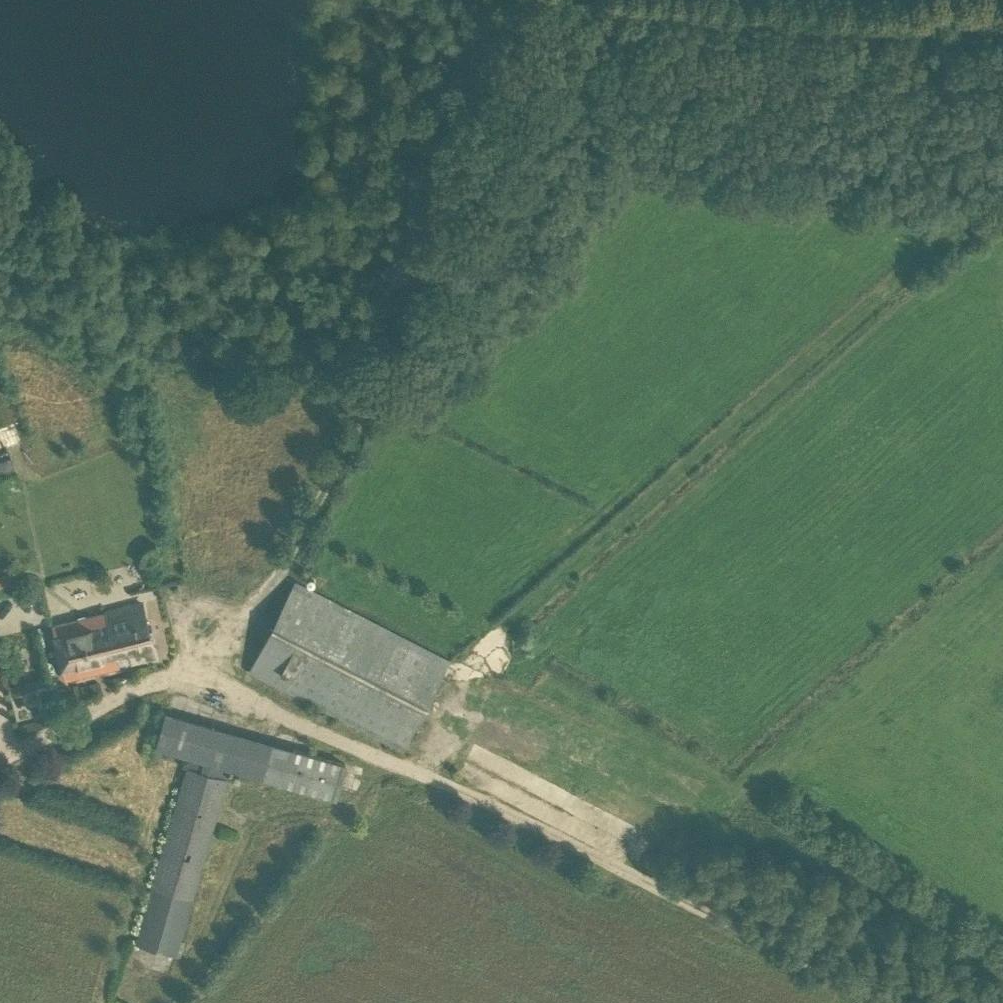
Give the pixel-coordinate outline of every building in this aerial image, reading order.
[(22,485),(11,454),(0,458),(0,493),(22,485)] [(0,578),(0,590),(19,587),(17,575),(0,578)] [(295,580),(251,669),(404,749),(450,660),(295,580)] [(492,609),(505,620),(513,611),(501,599),(492,609)] [(137,607),(46,627),(58,680),(149,661),(137,607)] [(168,708),(158,744),(191,753),(338,797),(349,759),(168,708)] [(188,765),(135,943),(177,955),(229,778),(188,765)]
